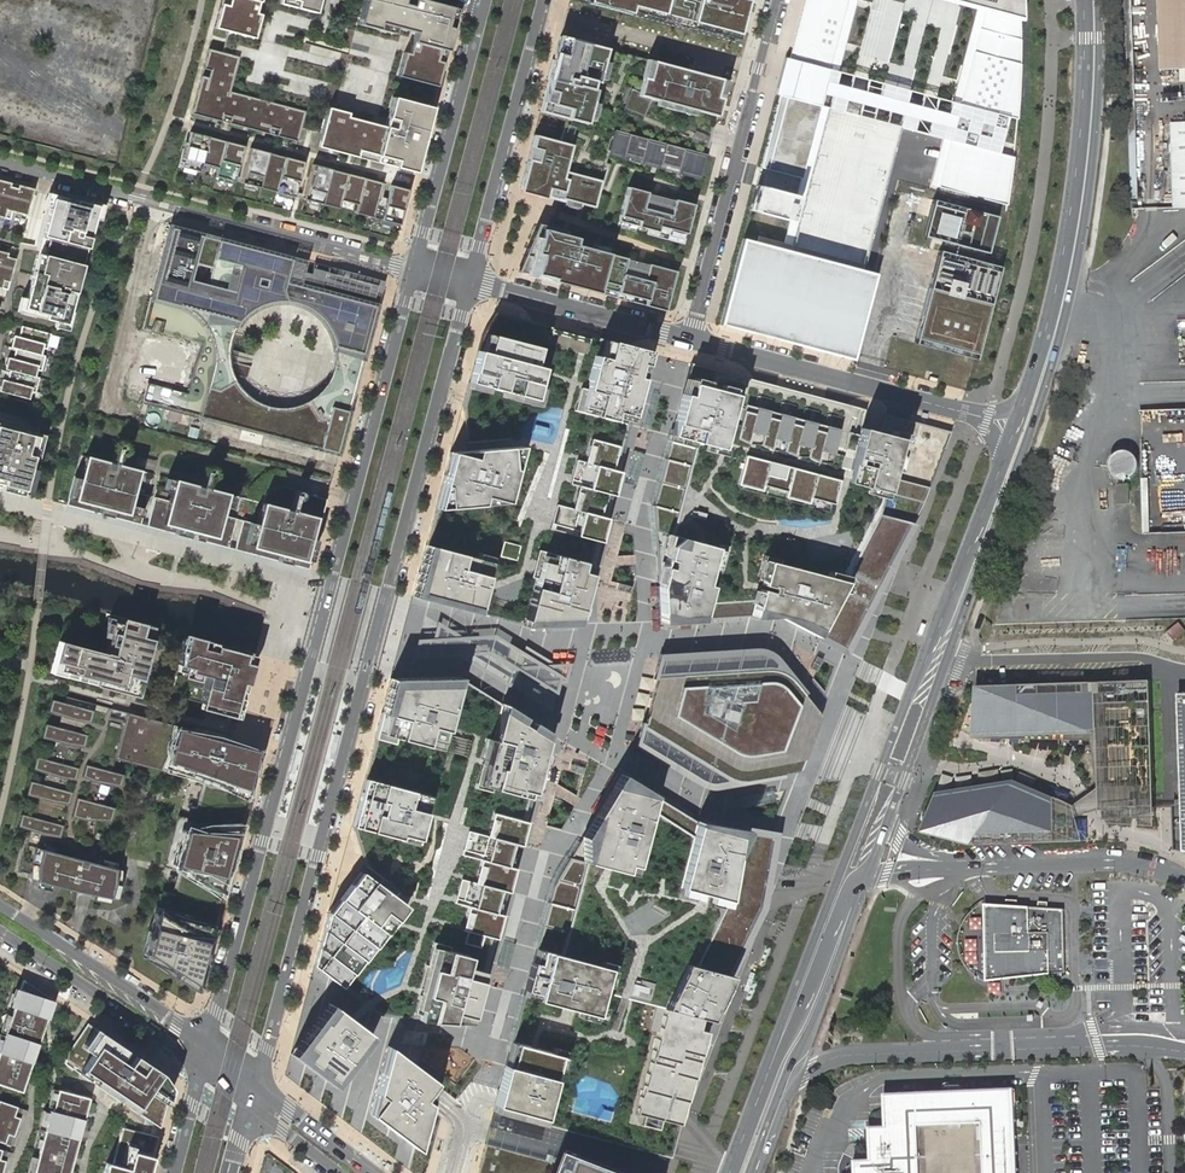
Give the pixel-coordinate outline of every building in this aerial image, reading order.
[(316,147),(413,172),(456,9),(423,0),(221,0),(214,28),(227,31),(221,52),(208,49),(191,114),(297,141),(300,128),(301,124),(321,129),(320,133),(316,147)] [(741,0),(588,0),(588,3),(736,43),(747,1),(741,0)] [(798,219),(857,0),(801,0),(780,76),(746,205),(798,219)] [(976,7),(932,191),(1010,212),(1020,114),(1026,52),(1025,20),(1024,0),(951,0),(976,7)] [(1137,209),(1176,207),(1173,123),(1184,123),(1184,70),(1162,71),(1160,0),(1130,0),(1137,209)] [(1162,71),(1184,70),(1184,0),(1160,0),(1162,71)] [(701,174),(726,80),(665,64),(560,36),(540,112),(566,118),(559,143),(533,136),(520,188),(593,207),(594,206),(609,149),(701,174)] [(1173,123),(1176,207),(1184,207),(1184,123),(1173,123)] [(301,124),(300,128),(320,133),(321,129),(301,124)] [(244,146),(190,132),(181,167),(200,172),(202,163),(218,168),(216,176),(235,181),(244,146)] [(304,162),(250,148),(241,183),(295,197),(304,162)] [(382,183),(312,164),(303,199),(339,209),(341,200),(357,205),(355,213),(399,225),(408,190),(390,185),(387,198),(382,197),(379,196),(382,183)] [(34,189),(0,180),(0,217),(10,219),(12,211),(27,215),(34,189)] [(684,238),(693,204),(674,199),(669,214),(643,207),(647,192),(627,186),(618,220),(684,238)] [(50,209),(54,194),(49,193),(45,207),(50,209)] [(95,219),(98,206),(54,194),(50,209),(26,299),(23,313),(55,322),(67,325),(71,311),(95,219)] [(932,204),(923,236),(986,252),(996,216),(964,208),(963,212),(932,204)] [(100,220),(104,207),(98,206),(95,219),(100,220)] [(285,294),(295,258),(170,225),(158,272),(255,298),(258,286),(285,294)] [(623,273),(627,258),(574,244),(576,237),(572,236),(542,228),(522,273),(665,310),(675,271),(648,263),(644,279),(623,273)] [(876,270),(738,234),(714,323),(853,359),(876,270)] [(16,255),(0,251),(0,288),(7,290),(16,255)] [(999,271),(937,255),(915,338),(977,354),(999,271)] [(384,282),(328,267),(322,289),(302,284),(299,297),(322,303),(320,311),(334,314),(331,323),(340,325),(338,332),(348,335),(338,374),(358,379),(384,282)] [(255,298),(158,272),(151,296),(229,317),(209,390),(243,399),(241,406),(262,412),(257,434),(263,435),(269,414),(271,407),(270,407),(265,406),(262,405),(260,403),(256,402),(253,400),(250,398),(248,396),(245,394),(244,392),(241,390),(239,387),(238,386),(237,384),(235,382),(234,379),(233,377),(232,375),(232,374),(222,372),(228,349),(229,349),(229,346),(229,344),(230,342),(231,338),(232,335),(233,333),(234,331),(235,329),(237,326),(239,322),(241,320),(243,318),(245,316),(246,315),(248,314),(250,312),(251,311),(254,309),(255,298)] [(299,297),(302,284),(289,280),(285,294),(299,297)] [(255,298),(254,309),(256,308),(258,307),(260,306),(262,305),(265,304),(270,303),(276,302),(280,301),(285,302),(290,302),(293,303),(297,304),(301,305),(306,308),(309,309),(312,311),(315,313),(318,316),(321,319),(324,322),(326,325),(328,328),(330,332),(331,336),(333,339),(334,342),(334,346),(335,352),(335,357),(335,361),(334,365),(333,369),(332,373),(331,375),(330,378),(328,381),(336,382),(356,387),(358,379),(338,374),(348,335),(338,332),(340,325),(331,323),(334,314),(320,311),(322,303),(299,297),(285,294),(258,286),(255,298)] [(229,317),(151,296),(143,328),(200,343),(187,392),(148,382),(142,403),(257,434),(262,412),(241,406),(243,399),(209,390),(229,317)] [(23,313),(26,299),(21,297),(17,312),(23,313)] [(55,322),(54,327),(67,331),(73,312),(71,311),(67,325),(55,322)] [(497,312),(482,335),(464,406),(503,416),(498,438),(468,441),(469,450),(450,452),(413,595),(523,624),(582,611),(610,504),(607,504),(609,494),(614,495),(620,471),(616,470),(647,351),(600,339),(599,340),(532,323),(533,322),(497,312)] [(48,350),(52,334),(22,327),(19,337),(14,336),(11,347),(16,348),(42,355),(44,348),(48,350)] [(913,358),(917,344),(903,340),(898,354),(913,358)] [(42,371),(46,356),(42,355),(16,348),(14,358),(8,357),(5,369),(11,370),(36,377),(38,370),(42,371)] [(229,349),(228,349),(222,372),(232,374),(248,378),(254,356),(229,349)] [(859,407),(689,363),(671,432),(654,496),(645,622),(775,614),(845,651),(929,487),(888,477),(898,437),(907,420),(885,415),(876,432),(854,425),(859,407)] [(40,378),(36,377),(11,370),(8,380),(3,379),(0,389),(0,391),(30,399),(32,392),(36,393),(40,378)] [(336,382),(328,381),(327,383),(325,386),(322,390),(319,393),(315,396),(312,399),(308,401),(303,404),(299,405),(295,406),(291,408),(286,408),(281,408),(275,408),(271,407),(269,414),(289,419),(291,412),(317,419),(324,393),(333,395),(336,382)] [(269,414),(263,435),(338,455),(356,387),(336,382),(333,395),(324,393),(317,419),(291,412),(289,419),(269,414)] [(1141,410),(1142,534),(1184,532),(1184,409),(1141,410)] [(23,493),(32,457),(37,436),(0,426),(0,487),(23,493)] [(43,438),(37,436),(32,457),(37,458),(43,438)] [(140,523),(148,495),(133,491),(138,470),(86,456),(80,477),(74,476),(66,505),(140,523)] [(226,494),(174,479),(168,501),(154,497),(147,525),(228,547),(235,518),(221,514),(226,494)] [(1129,484),(1118,485),(1120,503),(1131,502),(1129,484)] [(321,519),(326,499),(303,493),(302,494),(285,489),(283,489),(279,489),(276,489),(273,490),(272,491),(270,491),(268,493),(267,494),(265,496),(264,497),(263,500),(262,501),(261,503),(256,524),(242,520),(235,549),(308,569),(316,540),(309,538),(314,517),(321,519)] [(136,628),(112,622),(109,633),(104,654),(64,643),(57,669),(66,672),(64,677),(127,693),(135,662),(144,665),(153,632),(152,632),(136,628)] [(136,628),(152,632),(153,627),(137,623),(136,628)] [(1179,624),(1167,634),(1174,643),(1184,635),(1184,632),(1179,624)] [(185,639),(180,656),(249,674),(254,656),(215,645),(214,646),(185,639)] [(57,669),(64,643),(59,642),(51,673),(64,677),(66,672),(57,669)] [(566,668),(528,646),(517,685),(561,684),(566,668)] [(751,651),(662,656),(639,745),(696,779),(702,783),(707,784),(713,785),(719,785),(799,771),(820,715),(774,659),(770,655),(765,653),(758,651),(751,651)] [(249,674),(180,656),(178,664),(208,672),(199,703),(218,707),(217,713),(237,718),(249,674)] [(144,665),(135,662),(127,693),(141,697),(144,685),(139,684),(144,665)] [(208,672),(178,664),(170,695),(199,703),(208,672)] [(459,676),(390,677),(383,703),(351,825),(368,867),(362,874),(361,869),(329,911),(314,965),(382,1015),(470,1022),(523,822),(548,730),(459,676)] [(1151,681),(979,686),(980,732),(990,732),(1044,730),(1080,729),(1101,729),(1102,757),(1104,795),(1104,808),(1114,808),(1124,807),(1156,807),(1151,681)] [(980,732),(979,686),(977,686),(973,738),(1091,740),(1098,788),(1074,806),(1074,817),(1104,808),(1104,795),(1102,757),(1101,729),(1080,729),(1044,730),(990,732),(980,732)] [(92,720),(95,710),(56,701),(50,710),(92,720)] [(260,748),(128,710),(115,759),(248,794),(260,748)] [(83,744),(89,733),(48,724),(44,735),(67,742),(83,744)] [(75,775),(79,768),(40,758),(36,768),(75,775)] [(121,783),(123,775),(88,766),(86,774),(96,778),(121,783)] [(691,819),(619,774),(564,863),(550,892),(538,939),(494,1111),(671,1158),(674,1145),(704,1031),(695,1027),(698,1016),(708,1019),(761,907),(775,835),(691,819)] [(922,832),(956,841),(960,827),(942,822),(945,812),(953,792),(969,790),(992,786),(1009,783),(1013,783),(1054,800),(1071,807),(1072,823),(1072,841),(1075,841),(1074,817),(1074,806),(1020,779),(937,792),(922,832)] [(69,801),(72,791),(34,780),(29,794),(47,798),(69,801)] [(945,812),(942,822),(960,827),(956,841),(970,845),(1072,841),(1072,823),(1071,807),(1054,800),(1013,783),(1009,783),(992,786),(969,790),(953,792),(945,812)] [(110,820),(114,808),(79,799),(75,815),(88,818),(110,820)] [(1114,808),(1104,808),(1104,818),(1124,818),(1124,807),(1114,808)] [(60,835),(63,824),(25,815),(21,823),(39,831),(60,835)] [(559,829),(549,825),(539,847),(549,851),(559,829)] [(223,893),(239,829),(187,831),(177,866),(223,893)] [(87,862),(41,849),(38,864),(37,877),(82,888),(97,893),(110,896),(114,883),(114,869),(87,862)] [(1008,905),(984,903),(986,981),(1005,979),(1066,972),(1064,909),(1048,908),(1048,902),(1039,902),(1038,907),(1017,906),(1018,900),(1009,901),(1008,905)] [(213,928),(158,913),(147,953),(198,986),(213,928)] [(23,979),(0,1047),(0,1080),(23,1088),(52,999),(23,979)] [(372,1035),(329,1004),(292,1055),(335,1086),(372,1035)] [(161,1073),(87,1023),(67,1053),(64,1062),(160,1127),(171,1087),(161,1073)] [(409,1061),(388,1046),(370,1113),(417,1149),(431,1096),(435,1081),(409,1061)] [(362,1101),(369,1076),(352,1071),(345,1096),(362,1101)] [(23,1088),(0,1080),(0,1084),(21,1091),(23,1088)] [(1015,1088),(884,1094),(886,1126),(869,1127),(871,1159),(855,1160),(855,1172),(1018,1172),(1015,1088)] [(58,1089),(36,1171),(44,1172),(69,1172),(89,1097),(58,1089)] [(0,1101),(0,1141),(11,1145),(23,1109),(0,1101)] [(27,1110),(23,1109),(11,1145),(15,1146),(27,1110)] [(485,1145),(588,1172),(665,1172),(671,1158),(494,1111),(485,1145)] [(158,1136),(122,1126),(113,1162),(110,1172),(148,1172),(158,1136)] [(477,1172),(588,1172),(485,1145),(477,1172)] [(2,1172),(6,1172),(11,1152),(7,1151),(2,1172)] [(113,1162),(106,1160),(103,1172),(110,1172),(113,1162)]
